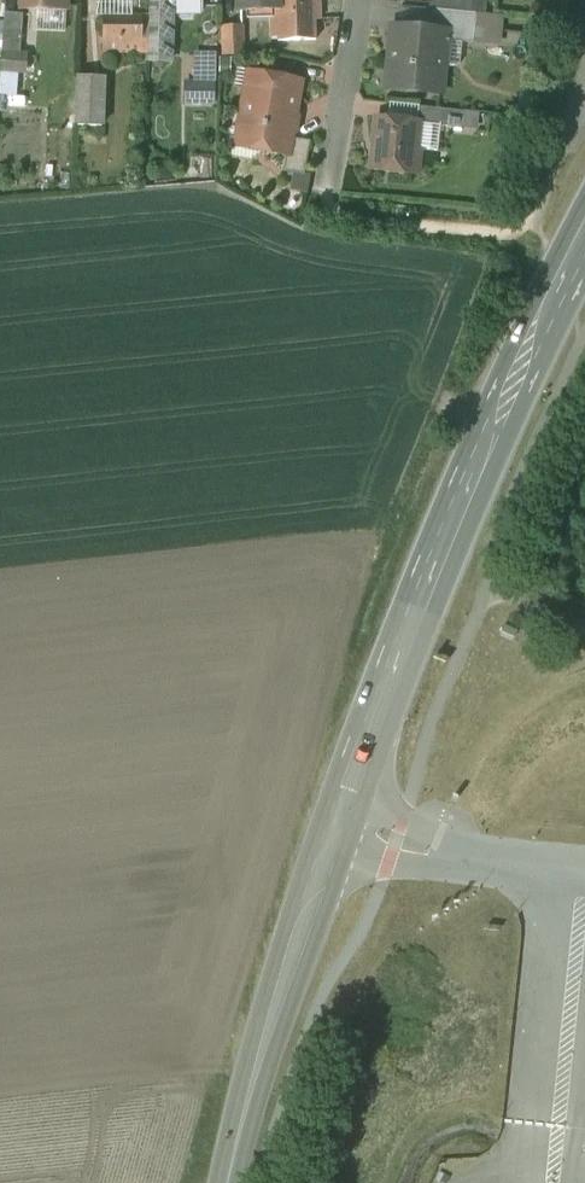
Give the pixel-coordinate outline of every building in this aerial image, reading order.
[(23,9),(49,10),(49,6),(67,6),(67,0),(23,0),(23,9)] [(151,0),(149,63),(172,63),(173,1),(151,0)] [(241,12),(270,11),(271,37),(279,37),(279,41),(316,39),(315,19),(321,19),(320,0),(241,0),(241,12)] [(430,9),(432,9),(473,13),(474,0),(430,0),(430,9)] [(473,13),(432,9),(430,31),(446,33),(445,41),(473,43),(475,13),(473,13)] [(23,15),(6,13),(3,51),(21,53),(23,15)] [(475,13),(473,43),(500,46),(503,16),(475,13)] [(143,16),(104,16),(104,51),(143,52),(143,16)] [(243,26),(223,27),(224,56),(244,55),(243,29),(243,26)] [(430,31),(395,28),(390,88),(440,93),(445,41),(446,33),(430,31)] [(257,29),(243,29),(244,55),(257,55),(257,29)] [(216,55),(196,54),(195,82),(215,83),(216,55)] [(273,77),(271,74),(255,71),(252,73),(250,84),(247,87),(243,104),(246,108),(243,125),(239,127),(238,135),(243,143),(251,144),(255,142),(260,143),(266,151),(287,155),(289,155),(292,138),(293,132),(291,128),(292,120),(296,117),(302,82),(273,77)] [(104,78),(80,77),(78,125),(102,126),(104,78)] [(195,82),(186,82),(185,102),(215,103),(215,83),(195,82)] [(463,111),(419,107),(418,121),(419,121),(419,124),(461,128),(463,111)] [(418,121),(378,117),(373,170),(414,174),(414,173),(419,168),(421,155),(416,150),(419,124),(419,121),(418,121)] [(311,141),(292,138),(289,155),(287,155),(284,171),(305,175),(311,141)]
